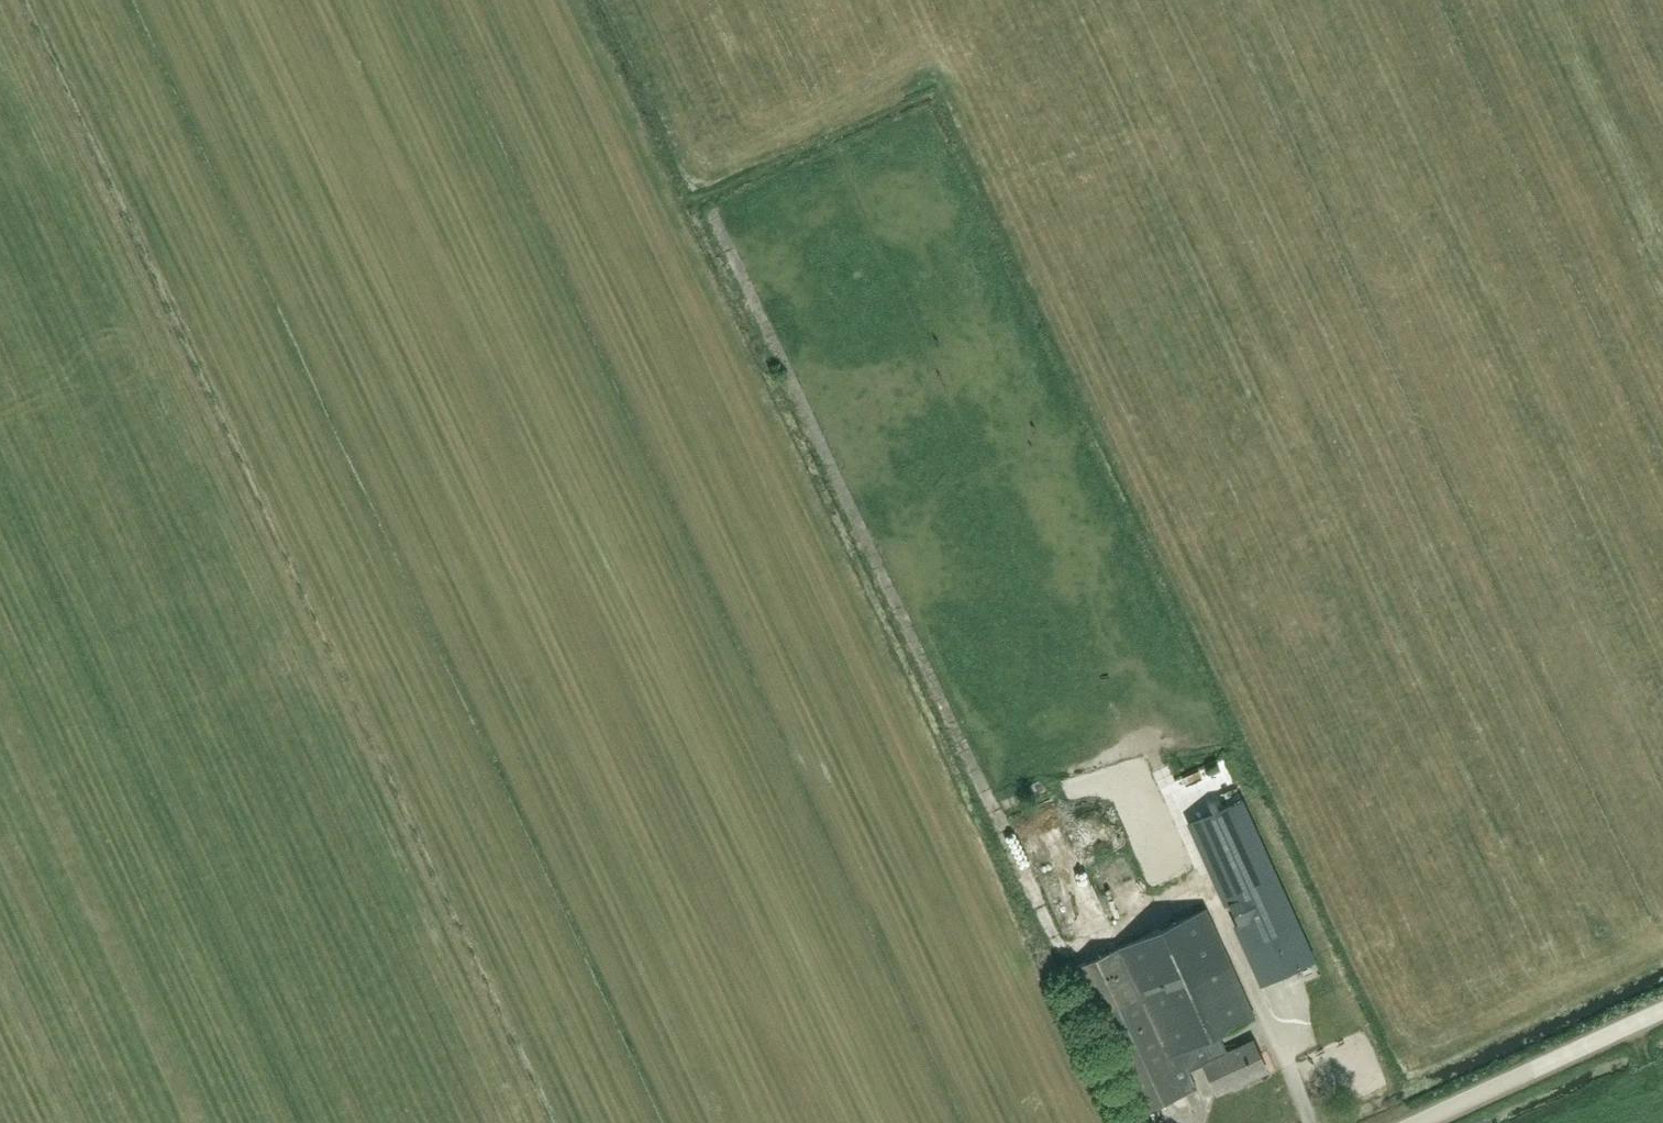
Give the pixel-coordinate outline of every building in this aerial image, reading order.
[(1192,820),(1264,980),(1315,957),(1243,798),(1192,820)] [(1117,815),(1113,800),(1097,804),(1101,819),(1117,815)] [(1145,817),(1133,821),(1141,844),(1153,840),(1145,817)] [(1122,821),(1111,824),(1120,850),(1130,847),(1122,821)] [(1094,833),(1101,858),(1112,855),(1106,830),(1094,833)] [(1051,866),(1066,864),(1063,845),(1048,847),(1051,866)] [(1124,871),(1129,892),(1142,889),(1136,868),(1124,871)] [(1252,1040),(1226,1052),(1218,1034),(1254,1018),(1204,908),(1075,966),(1142,1112),(1196,1088),(1189,1071),(1203,1064),(1216,1093),(1266,1070),(1252,1040)]
